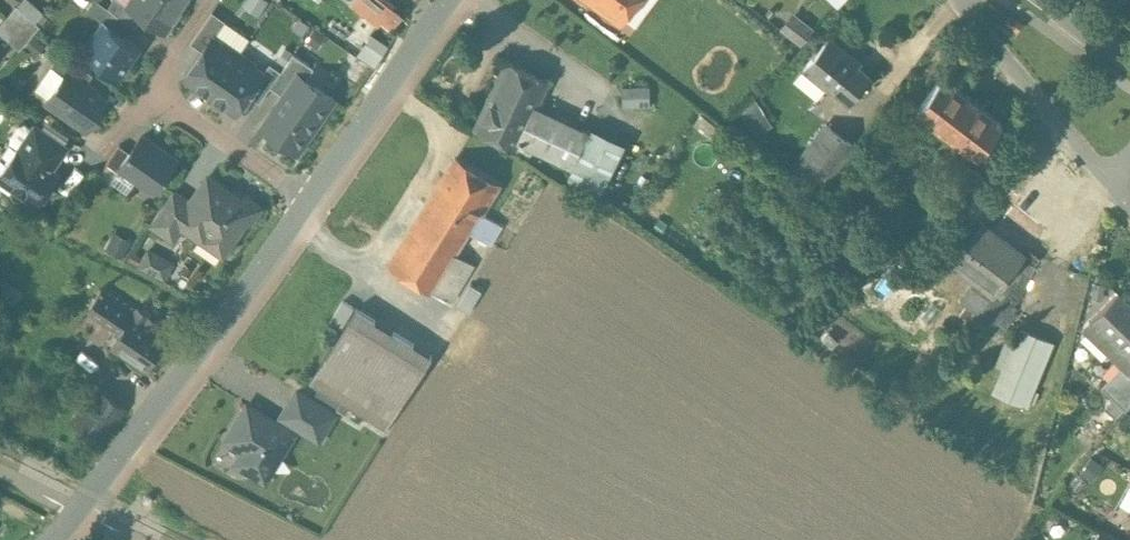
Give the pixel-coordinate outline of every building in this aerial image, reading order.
[(28,0),(17,0),(13,4),(32,21),(41,11),(28,0)] [(86,9),(95,15),(102,4),(96,0),(92,0),(86,9)] [(107,7),(116,13),(124,3),(120,0),(112,0),(107,7)] [(174,0),(134,0),(129,7),(144,17),(164,31),(182,5),(174,0)] [(385,0),(354,0),(350,5),(379,27),(382,23),(392,31),(404,15),(385,0)] [(623,20),(638,0),(596,0),(623,20)] [(129,7),(124,3),(116,13),(119,16),(136,28),(144,17),(129,7)] [(32,21),(13,4),(4,15),(28,36),(37,25),(32,21)] [(116,13),(102,4),(95,15),(102,20),(111,27),(119,16),(116,13)] [(213,11),(191,42),(204,51),(213,38),(214,39),(226,21),(213,11)] [(803,45),(817,28),(795,11),(782,27),(803,45)] [(4,15),(0,19),(0,33),(17,48),(28,36),(4,15)] [(111,27),(102,20),(81,49),(121,77),(141,47),(111,27)] [(850,55),(829,37),(794,79),(816,98),(825,87),(826,87),(829,83),(850,101),(870,78),(847,59),(850,55)] [(214,39),(213,38),(204,51),(186,76),(212,94),(241,52),(226,42),(220,43),(214,39)] [(60,51),(50,65),(63,74),(65,71),(86,85),(93,74),(60,51)] [(241,52),(212,94),(237,112),(249,94),(264,73),(257,69),(256,62),(241,52)] [(282,71),(271,86),(284,95),(299,74),(307,79),(314,68),(294,54),(282,71)] [(508,61),(476,127),(516,147),(519,140),(536,106),(548,80),(508,61)] [(270,63),(264,73),(264,74),(249,94),(260,102),(271,86),(282,71),(270,63)] [(86,85),(65,71),(63,74),(45,100),(85,128),(105,99),(86,85)] [(284,95),(261,128),(297,154),(335,99),(307,79),(299,74),(284,95)] [(1002,122),(942,76),(919,108),(978,153),(1002,122)] [(625,104),(652,103),(651,84),(625,85),(625,104)] [(590,132),(536,106),(519,140),(573,166),(590,132)] [(853,145),(826,124),(801,155),(829,176),(853,145)] [(64,145),(34,125),(19,147),(48,167),(53,160),(64,145)] [(573,166),(569,176),(601,191),(625,142),(593,127),(573,166)] [(177,160),(142,135),(131,151),(120,166),(121,167),(155,191),(177,160)] [(120,144),(98,175),(110,183),(121,167),(120,166),(131,151),(120,144)] [(17,146),(0,171),(0,178),(35,202),(56,172),(48,167),(19,147),(17,146)] [(499,184),(456,157),(425,208),(467,235),(470,230),(471,230),(499,184)] [(984,179),(966,164),(951,182),(969,197),(984,179)] [(191,202),(177,221),(183,226),(203,239),(207,234),(227,248),(245,223),(251,222),(259,211),(257,205),(247,197),(240,198),(208,176),(191,202)] [(174,190),(151,223),(174,239),(183,226),(177,221),(191,202),(174,190)] [(467,235),(425,208),(390,264),(433,290),(456,253),(467,235)] [(1024,255),(980,221),(950,259),(967,272),(970,267),(999,289),(1025,255),(1024,255)] [(999,289),(970,267),(967,272),(975,278),(959,300),(1002,334),(1005,330),(1010,334),(1017,325),(1012,321),(1017,314),(1013,311),(1035,267),(1030,263),(1031,261),(1035,263),(1039,257),(1029,249),(1024,255),(1025,255),(999,289)] [(162,257),(149,250),(141,266),(164,278),(165,277),(154,271),(162,257)] [(880,250),(814,338),(885,390),(951,303),(880,250)] [(473,263),(456,253),(433,290),(450,301),(473,263)] [(482,290),(471,283),(458,304),(469,311),(482,290)] [(138,310),(112,292),(99,312),(125,329),(138,310)] [(1119,292),(1089,323),(1117,350),(1129,362),(1129,304),(1119,292)] [(343,300),(329,323),(341,330),(355,307),(343,300)] [(433,355),(356,308),(310,382),(387,429),(433,355)] [(125,329),(112,348),(145,369),(167,337),(154,329),(158,323),(138,310),(125,329)] [(1117,350),(1089,323),(1083,329),(1081,335),(1106,358),(1111,356),(1117,350)] [(1047,355),(1014,341),(994,391),(1027,405),(1047,355)] [(1122,366),(1101,386),(1126,410),(1129,405),(1129,374),(1122,366)] [(99,390),(75,421),(99,440),(123,409),(99,390)] [(336,414),(298,390),(281,417),(319,440),(336,414)] [(295,433),(248,404),(226,439),(244,450),(236,463),(266,481),(295,433)] [(1100,530),(1095,539),(1119,539),(1100,530)]
